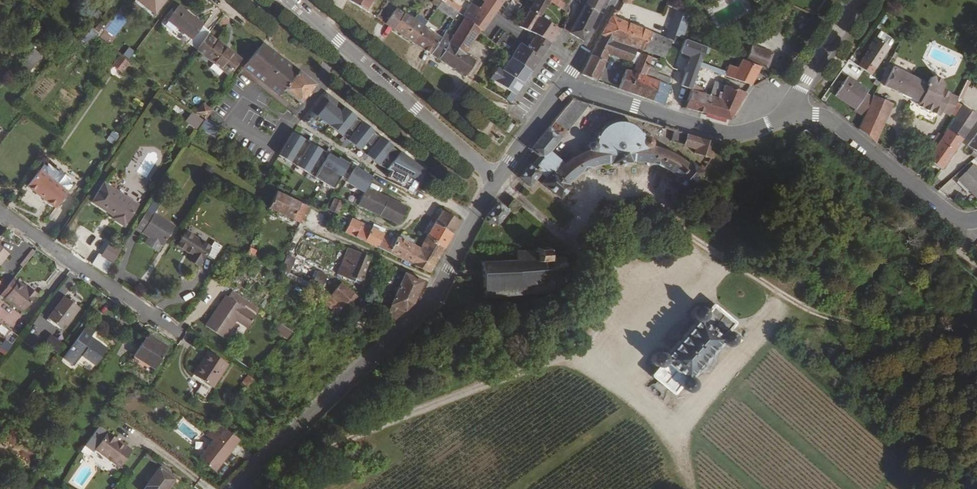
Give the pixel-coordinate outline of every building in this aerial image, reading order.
[(153,19),(167,0),(129,0),(153,19)] [(347,6),(365,16),(376,0),(351,0),(347,6)] [(502,2),(499,0),(488,0),(470,28),(479,34),(482,36),(502,2)] [(528,15),(538,21),(547,5),(567,15),(565,5),(557,0),(556,0),(530,0),(534,2),(529,11),(525,9),(518,21),(522,24),(528,15)] [(581,8),(596,16),(604,0),(585,0),(581,8)] [(520,10),(515,7),(511,4),(507,9),(517,15),(520,10)] [(577,10),(580,13),(568,37),(582,45),(596,16),(581,8),(579,6),(577,10)] [(200,30),(176,10),(166,23),(190,43),(200,30)] [(521,51),(518,49),(509,62),(529,77),(557,33),(538,21),(528,15),(522,24),(518,21),(512,29),(534,41),(531,46),(526,44),(521,51)] [(423,32),(403,19),(393,34),(413,48),(423,32)] [(669,44),(609,21),(599,40),(637,55),(638,56),(660,62),(669,44)] [(470,28),(463,23),(447,48),(463,59),(476,38),(479,34),(470,28)] [(120,37),(126,41),(133,29),(127,25),(120,37)] [(683,27),(678,25),(672,39),(677,41),(683,27)] [(426,34),(423,32),(413,48),(429,59),(440,43),(433,39),(437,33),(429,28),(426,34)] [(880,35),(893,44),(897,38),(884,29),(880,35)] [(880,35),(861,63),(874,72),(893,44),(880,35)] [(225,80),(238,63),(207,38),(194,55),(225,80)] [(599,40),(579,78),(595,87),(599,77),(597,75),(605,59),(628,67),(632,57),(635,58),(637,55),(599,40)] [(298,71),(262,43),(261,45),(243,68),(278,96),(284,89),(298,71)] [(447,48),(440,43),(429,59),(437,65),(463,81),(473,65),(463,59),(447,48)] [(679,90),(689,93),(695,76),(696,74),(697,72),(698,68),(703,58),(705,52),(684,44),(680,57),(690,60),(684,77),(679,90)] [(35,61),(39,56),(33,50),(20,66),(28,74),(38,63),(35,61)] [(749,50),(743,66),(757,71),(762,73),(768,57),(749,50)] [(125,64),(117,57),(110,65),(119,72),(125,64)] [(616,94),(660,110),(662,107),(668,91),(641,82),(644,75),(653,78),(658,66),(636,60),(630,74),(628,78),(623,76),(616,94)] [(514,99),(529,77),(509,62),(500,75),(496,72),(493,76),(492,75),(489,79),(492,81),(490,84),(514,99)] [(736,72),(727,69),(724,77),(698,68),(697,72),(722,80),(746,89),(757,71),(743,66),(739,64),(736,72)] [(298,71),(284,89),(300,102),(314,84),(298,71)] [(917,104),(925,87),(891,71),(883,89),(917,105),(917,104)] [(682,112),(726,123),(742,96),(721,90),(718,96),(715,95),(717,88),(710,86),(708,93),(706,100),(697,97),(699,91),(704,93),(710,79),(696,74),(695,76),(689,93),(682,112)] [(857,108),(855,111),(864,116),(873,98),(867,95),(869,92),(849,78),(836,96),(857,108)] [(932,79),(928,81),(925,87),(940,93),(943,88),(940,83),(932,79)] [(948,97),(940,93),(925,87),(917,104),(923,106),(920,112),(937,120),(939,115),(948,97)] [(874,140),(893,104),(875,94),(873,98),(864,116),(858,127),(874,140)] [(946,116),(955,100),(948,97),(939,115),(945,119),(946,116)] [(410,199),(421,176),(397,157),(396,158),(389,153),(390,151),(378,142),(377,143),(371,138),(372,137),(360,127),(359,128),(352,123),(353,122),(324,98),(303,128),(307,131),(315,121),(344,143),(340,149),(344,152),(348,146),(363,157),(361,160),(365,163),(367,160),(378,168),(387,177),(383,186),(410,199)] [(698,183),(695,182),(699,178),(694,174),(690,177),(686,173),(684,175),(677,170),(658,160),(649,156),(651,154),(652,149),(649,144),(645,145),(643,146),(641,140),(636,134),(630,129),(627,127),(623,127),(614,127),(605,132),(601,136),(598,140),(597,146),(597,150),(594,148),(589,147),(586,149),(586,153),(587,156),(589,158),(582,159),(578,161),(567,168),(563,171),(549,158),(564,139),(555,132),(573,108),(568,106),(528,158),(536,164),(530,172),(528,171),(517,185),(526,193),(537,179),(543,185),(539,190),(558,205),(566,195),(562,192),(573,182),(582,176),(596,172),(607,170),(607,173),(629,172),(631,169),(656,175),(673,188),(671,191),(684,200),(698,183)] [(210,114),(201,107),(194,115),(202,122),(210,114)] [(926,159),(942,169),(976,119),(976,115),(963,107),(954,120),(926,159)] [(215,137),(221,126),(206,119),(201,130),(215,137)] [(114,145),(120,134),(112,130),(106,140),(114,145)] [(336,162),(290,137),(277,161),(358,204),(364,192),(372,178),(337,159),(336,162)] [(691,154),(690,161),(704,166),(711,148),(681,139),(677,150),(691,154)] [(976,196),(976,167),(975,164),(960,179),(976,196)] [(40,172),(67,193),(72,186),(68,182),(70,180),(59,172),(58,174),(48,166),(46,169),(43,167),(40,172)] [(67,193),(40,172),(27,188),(55,209),(67,193)] [(136,206),(101,184),(92,199),(99,204),(97,208),(105,213),(106,212),(113,216),(112,217),(110,220),(123,228),(136,206)] [(358,204),(356,209),(376,219),(385,202),(364,192),(358,204)] [(265,211),(298,227),(300,223),(306,210),(273,195),(265,211)] [(134,229),(160,246),(172,227),(151,214),(159,201),(154,198),(145,212),(134,229)] [(99,204),(92,199),(89,203),(97,208),(99,204)] [(376,219),(396,228),(404,211),(385,202),(376,219)] [(339,208),(331,205),(327,214),(334,217),(339,208)] [(492,233),(505,219),(495,209),(482,224),(492,233)] [(433,227),(450,238),(458,225),(441,215),(438,220),(434,217),(431,221),(435,224),(433,227)] [(338,235),(343,236),(354,241),(360,228),(349,223),(348,225),(344,223),(342,222),(343,221),(337,218),(336,220),(330,232),(338,235)] [(423,237),(426,239),(433,227),(430,226),(423,237)] [(441,251),(450,238),(433,227),(426,239),(424,241),(441,251)] [(362,245),(368,232),(360,228),(354,241),(362,245)] [(362,245),(373,250),(380,237),(368,232),(362,245)] [(211,245),(208,250),(183,234),(175,248),(189,258),(186,262),(196,269),(203,258),(211,263),(219,250),(211,245)] [(379,253),(386,240),(380,237),(373,250),(379,253)] [(407,254),(410,248),(407,246),(395,240),(393,243),(386,240),(379,253),(398,262),(403,253),(407,254)] [(435,262),(441,251),(424,241),(418,251),(435,262)] [(99,257),(111,265),(120,251),(108,244),(99,257)] [(251,259),(256,248),(249,244),(243,256),(251,259)] [(8,254),(0,247),(0,264),(8,254)] [(398,262),(409,267),(418,251),(410,248),(407,254),(403,253),(398,262)] [(426,275),(435,262),(418,251),(409,267),(426,275)] [(512,254),(513,266),(482,269),(483,303),(489,302),(490,305),(493,305),(493,302),(498,302),(499,305),(503,304),(502,301),(510,301),(511,304),(515,303),(515,301),(527,300),(528,303),(532,302),(533,299),(553,298),(552,293),(563,293),(560,263),(544,264),(543,259),(547,258),(547,256),(543,256),(543,252),(540,252),(540,256),(537,256),(536,252),(533,252),(533,256),(515,257),(515,253),(512,254)] [(293,261),(284,257),(277,271),(285,275),(290,267),(293,261)] [(352,282),(358,286),(368,263),(356,257),(345,279),(352,282)] [(326,278),(316,273),(313,278),(309,286),(319,291),(326,278)] [(409,308),(420,284),(402,277),(385,310),(383,310),(380,316),(394,322),(409,308)] [(36,294),(18,280),(10,291),(4,299),(22,313),(36,294)] [(355,299),(338,286),(321,305),(333,316),(342,307),(343,308),(348,303),(351,305),(355,299)] [(10,291),(6,287),(0,295),(0,297),(4,299),(10,291)] [(227,295),(223,301),(221,299),(199,330),(218,343),(232,324),(242,331),(250,319),(238,311),(242,305),(227,295)] [(63,330),(79,308),(62,297),(47,319),(63,330)] [(13,325),(20,312),(0,300),(0,318),(13,325)] [(372,306),(371,308),(370,311),(369,314),(378,319),(380,316),(383,310),(372,306)] [(691,324),(693,326),(662,361),(659,358),(656,358),(652,359),(649,362),(648,366),(649,369),(652,371),(655,372),(648,380),(674,400),(680,393),(681,396),(686,398),(689,397),(693,394),(694,390),(694,387),(692,385),(688,383),(720,346),(722,349),(726,351),(730,349),(734,345),(733,340),(731,337),(728,336),(733,329),(708,309),(703,315),(701,314),(698,312),(694,312),(691,314),(689,318),(689,322),(691,324)] [(73,364),(81,355),(88,359),(99,341),(91,335),(94,331),(85,325),(62,356),(73,364)] [(14,344),(20,335),(12,330),(6,338),(14,344)] [(59,352),(64,341),(49,335),(45,346),(59,352)] [(143,336),(142,338),(164,351),(165,349),(143,336)] [(151,371),(164,351),(142,338),(130,357),(151,371)] [(8,353),(14,345),(5,339),(0,346),(0,347),(8,353)] [(94,364),(107,347),(99,341),(88,359),(94,364)] [(224,367),(206,354),(190,376),(209,389),(224,367)] [(248,374),(241,383),(249,388),(255,380),(248,374)] [(233,443),(213,424),(206,431),(200,439),(206,444),(193,462),(209,474),(233,443)] [(126,456),(101,438),(88,455),(113,473),(126,456)] [(169,482),(154,471),(140,488),(163,488),(169,482)]
